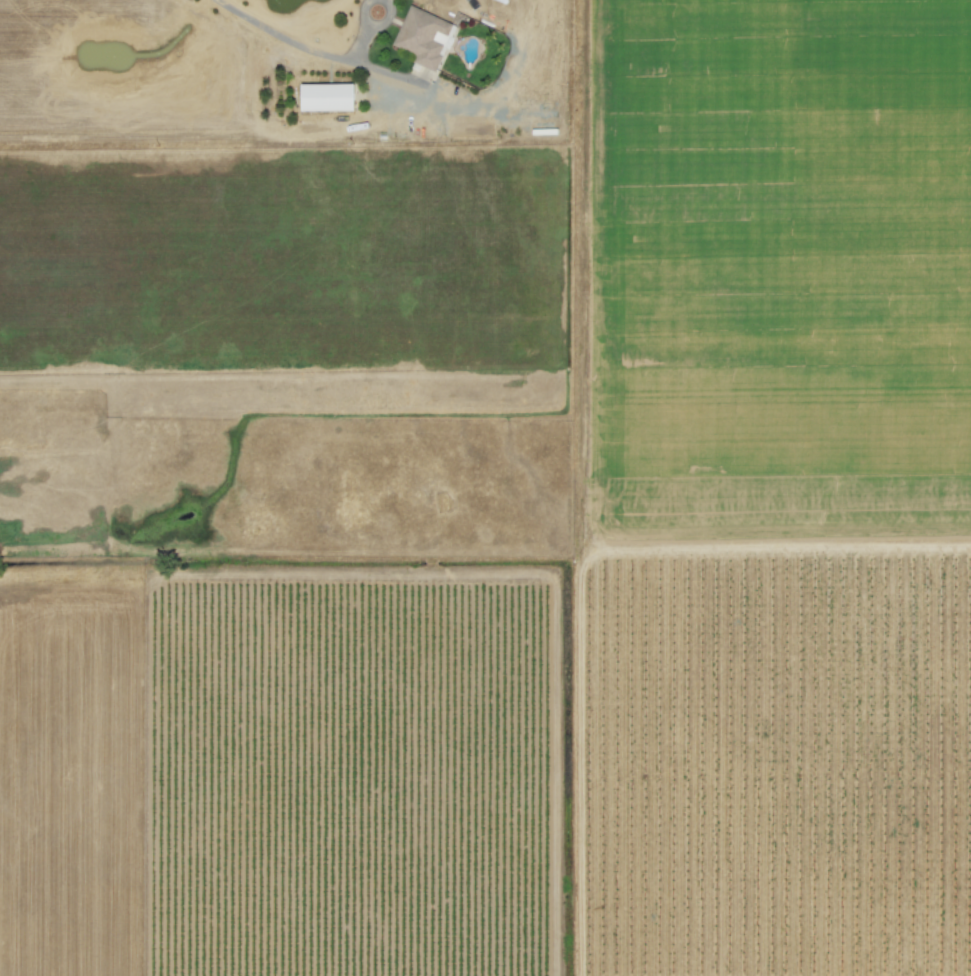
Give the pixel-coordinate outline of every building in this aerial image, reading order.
[(454,24),(410,5),(393,45),(416,55),(413,62),(434,71),(454,24)] [(301,110),(354,110),(353,83),(301,84),(301,110)]
